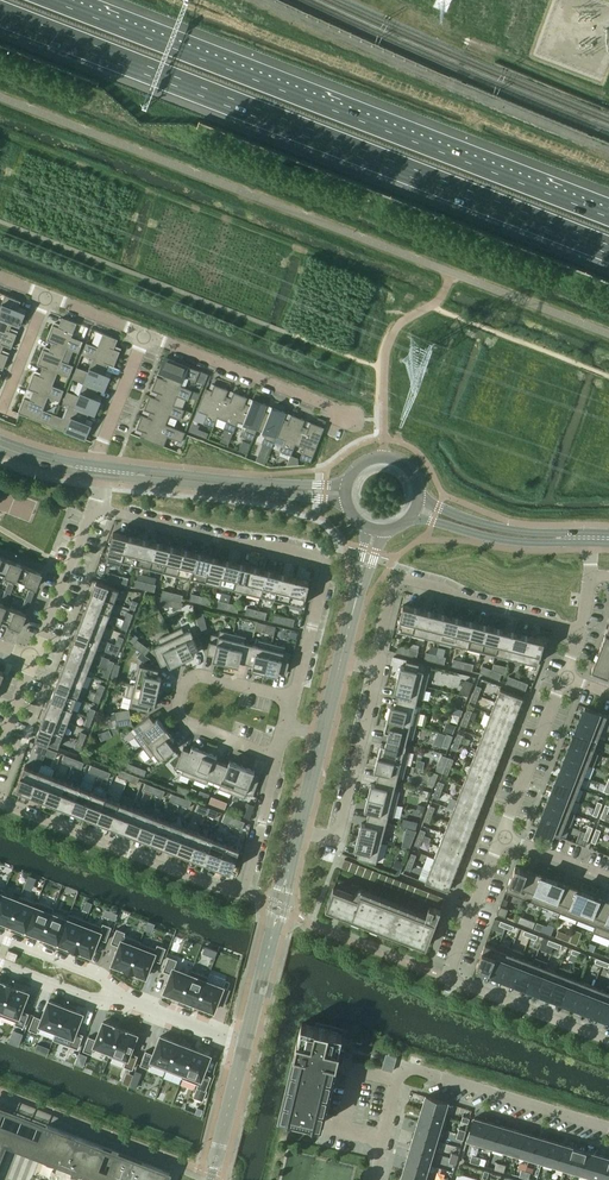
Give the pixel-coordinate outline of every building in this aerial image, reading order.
[(21,301),(5,295),(0,307),(0,306),(0,318),(12,323),(19,326),(25,312),(18,309),(21,301)] [(83,341),(71,336),(77,323),(62,317),(58,327),(52,324),(46,340),(52,342),(67,347),(67,348),(78,352),(83,341)] [(9,330),(12,323),(0,318),(0,343),(4,344),(3,345),(11,348),(17,333),(9,330)] [(114,349),(118,339),(103,333),(98,347),(86,342),(82,354),(94,359),(95,358),(108,364),(114,366),(120,351),(114,349)] [(67,348),(67,347),(52,342),(49,351),(43,349),(37,364),(43,366),(57,372),(69,377),(73,365),(62,361),(67,348)] [(8,355),(1,352),(3,345),(4,344),(0,343),(0,368),(2,369),(8,355)] [(195,381),(199,371),(164,357),(159,371),(164,373),(162,379),(181,386),(184,377),(195,381)] [(108,364),(95,358),(94,359),(89,372),(77,367),(72,378),(84,383),(84,382),(98,388),(104,391),(110,375),(104,373),(108,364)] [(39,375),(33,373),(27,388),(33,391),(33,390),(48,396),(59,401),(64,389),(52,385),(57,372),(43,366),(39,375)] [(181,386),(162,379),(156,376),(151,390),(157,393),(155,398),(173,405),(177,396),(188,400),(192,390),(181,386)] [(98,388),(84,382),(84,383),(79,395),(67,391),(63,402),(69,405),(69,404),(89,412),(89,413),(95,415),(101,399),(95,397),(98,388)] [(226,396),(228,390),(214,384),(212,390),(205,388),(197,410),(207,414),(203,423),(213,427),(217,417),(225,395),(226,396)] [(48,396),(33,390),(33,391),(30,400),(24,397),(18,413),(51,426),(56,414),(43,409),(48,396)] [(245,403),(247,397),(233,392),(231,398),(226,396),(225,395),(217,417),(226,421),(223,428),(233,432),(238,421),(237,421),(244,403),(245,403)] [(180,419),(184,409),(173,405),(155,398),(149,395),(143,409),(149,412),(147,417),(165,425),(166,424),(169,415),(180,419)] [(264,411),(266,405),(252,399),(250,405),(245,403),(244,403),(237,421),(238,421),(247,425),(242,436),(252,440),(257,429),(256,429),(264,410),(264,411)] [(89,413),(89,412),(69,404),(69,405),(64,417),(56,414),(51,426),(85,439),(91,424),(85,421),(89,413)] [(283,418),(285,412),(271,407),(269,413),(264,411),(264,410),(256,429),(257,429),(266,432),(262,444),(272,447),(276,436),(283,418)] [(302,426),(305,420),(291,414),(288,420),(283,418),(276,436),(285,440),(281,451),(291,455),(295,444),(302,425),(302,426)] [(181,442),(185,432),(166,424),(165,425),(147,417),(141,415),(136,429),(142,431),(139,437),(163,446),(167,436),(181,442)] [(310,463),(324,427),(310,422),(307,428),(302,426),(302,425),(295,444),(304,447),(300,459),(310,463)] [(122,559),(128,536),(113,532),(110,546),(107,558),(107,561),(120,564),(120,566),(122,559)] [(122,559),(136,563),(142,539),(128,536),(122,559)] [(136,563),(150,566),(156,543),(142,539),(136,563)] [(150,566),(164,570),(169,546),(156,543),(150,566)] [(164,570),(177,573),(183,550),(169,546),(164,570)] [(177,573),(191,576),(197,553),(183,550),(177,573)] [(191,576),(205,580),(211,557),(197,553),(191,576)] [(16,579),(22,565),(2,557),(0,561),(0,573),(16,579)] [(205,580),(219,583),(225,560),(211,557),(205,580)] [(219,583),(233,587),(239,564),(225,560),(219,583)] [(233,587),(247,590),(253,567),(239,564),(233,587)] [(16,579),(36,587),(42,573),(22,565),(16,579)] [(247,590),(261,594),(266,571),(253,567),(247,590)] [(261,594),(275,597),(280,574),(266,571),(261,594)] [(106,580),(116,582),(118,575),(108,572),(106,580)] [(275,597),(288,601),(294,578),(280,574),(275,597)] [(116,582),(126,585),(128,577),(118,575),(116,582)] [(288,601),(303,604),(306,595),(309,581),(294,578),(288,601)] [(134,587),(144,589),(146,582),(136,579),(134,587)] [(91,593),(114,602),(119,590),(96,581),(91,593)] [(8,582),(5,590),(11,592),(14,584),(8,582)] [(144,589),(154,592),(156,584),(146,582),(144,589)] [(2,599),(8,601),(11,592),(5,590),(2,599)] [(29,590),(26,598),(31,600),(34,592),(29,590)] [(161,597),(171,599),(173,592),(163,590),(161,597)] [(173,592),(171,599),(181,602),(183,595),(173,592)] [(87,605),(110,614),(114,602),(91,593),(87,605)] [(189,600),(199,603),(201,596),(191,593),(189,600)] [(199,603),(210,605),(211,598),(201,596),(199,603)] [(22,606),(28,609),(31,600),(26,598),(22,606)] [(169,606),(181,609),(183,602),(181,602),(171,599),(169,606)] [(129,608),(134,610),(138,602),(132,600),(129,608)] [(217,607),(227,610),(229,603),(219,600),(217,607)] [(227,610),(237,612),(239,605),(229,603),(227,610)] [(82,617),(105,626),(110,614),(87,605),(82,617)] [(397,628),(412,632),(418,609),(403,605),(400,618),(397,628)] [(20,628),(26,614),(6,606),(0,620),(20,628)] [(245,614),(255,617),(257,609),(247,607),(245,614)] [(255,617),(265,619),(267,612),(257,609),(255,617)] [(412,632),(426,635),(432,612),(418,609),(412,632)] [(124,620),(130,622),(133,614),(127,612),(124,620)] [(426,635),(440,639),(446,615),(432,612),(426,635)] [(273,621),(283,624),(284,616),(274,614),(273,621)] [(440,639),(454,642),(459,619),(446,615),(440,639)] [(283,624),(293,626),(295,619),(284,616),(283,624)] [(77,629),(100,638),(105,626),(82,617),(77,629)] [(454,642),(468,646),(474,622),(459,619),(454,642)] [(121,628),(126,631),(130,622),(124,620),(121,628)] [(468,646),(482,649),(487,626),(474,622),(468,646)] [(482,649),(495,653),(501,629),(487,626),(482,649)] [(169,633),(182,661),(183,661),(182,660),(194,654),(192,650),(199,647),(191,629),(184,633),(182,627),(169,633)] [(73,641),(96,650),(100,638),(77,629),(73,641)] [(495,653),(509,656),(515,633),(501,629),(495,653)] [(225,663),(233,633),(220,630),(218,636),(211,634),(207,653),(214,655),(213,659),(225,662),(225,663)] [(591,670),(608,676),(608,673),(608,632),(606,631),(599,651),(603,652),(601,658),(597,656),(591,670)] [(168,662),(170,666),(182,660),(182,661),(169,633),(157,639),(160,644),(153,647),(161,665),(168,662)] [(246,663),(251,644),(244,642),(246,637),(233,633),(225,663),(226,663),(226,662),(239,666),(240,661),(246,663)] [(509,656),(523,659),(529,636),(515,633),(509,656)] [(115,644),(120,646),(124,638),(118,636),(115,644)] [(523,659),(538,663),(540,654),(541,654),(544,640),(529,636),(523,659)] [(133,645),(145,655),(149,649),(137,639),(133,645)] [(264,673),(265,673),(272,643),(259,640),(258,646),(251,644),(246,663),(253,664),(252,669),(264,672),(264,673)] [(68,653),(91,662),(96,650),(73,641),(68,653)] [(265,672),(278,675),(279,671),(286,673),(291,654),(284,652),(285,647),(272,643),(265,673),(265,672)] [(112,652),(117,655),(120,646),(115,644),(112,652)] [(396,652),(406,655),(408,647),(398,645),(396,652)] [(406,655),(417,657),(418,650),(408,647),(406,655)] [(424,659),(434,662),(436,654),(426,652),(424,659)] [(63,665),(86,674),(91,662),(68,653),(63,665)] [(434,662),(444,664),(446,657),(436,654),(434,662)] [(452,666),(462,669),(464,661),(454,659),(452,666)] [(106,668),(111,670),(114,662),(109,660),(106,668)] [(396,679),(426,686),(429,673),(424,672),(425,665),(407,660),(405,667),(400,666),(397,679),(396,678),(396,679)] [(462,669),(472,671),(474,664),(464,661),(462,669)] [(59,677),(82,686),(86,674),(63,665),(59,677)] [(139,665),(135,684),(135,685),(159,691),(159,690),(158,690),(161,677),(157,676),(158,669),(139,665)] [(480,673),(489,676),(492,669),(482,666),(480,673)] [(102,676),(108,679),(111,670),(106,668),(102,676)] [(489,676),(499,680),(502,673),(492,669),(489,676)] [(506,683),(516,687),(518,680),(509,676),(506,683)] [(54,689),(77,698),(82,686),(59,677),(54,689)] [(397,700),(415,704),(417,698),(423,699),(426,686),(396,679),(397,679),(394,692),(398,693),(397,700)] [(516,687),(525,691),(528,683),(518,680),(516,687)] [(461,693),(468,696),(472,684),(465,681),(461,693)] [(130,705),(149,710),(150,702),(155,703),(158,691),(159,691),(135,685),(135,684),(129,683),(126,697),(131,698),(130,705)] [(96,692),(102,694),(105,686),(99,684),(96,692)] [(473,693),(478,695),(482,687),(476,685),(473,693)] [(49,701),(72,710),(77,698),(54,689),(49,701)] [(500,689),(495,701),(518,710),(523,698),(500,689)] [(93,700),(99,703),(102,694),(96,692),(93,700)] [(470,701),(475,703),(478,695),(473,693),(470,701)] [(387,718),(416,725),(419,712),(414,711),(415,704),(397,700),(395,706),(391,705),(387,718)] [(45,713),(68,722),(72,710),(49,701),(45,713)] [(495,701),(490,713),(513,722),(518,710),(495,701)] [(608,730),(608,726),(608,716),(585,707),(580,719),(602,728),(608,730)] [(87,716),(93,718),(96,710),(90,708),(87,716)] [(114,712),(115,719),(130,716),(129,709),(114,712)] [(40,725),(63,734),(68,722),(45,713),(40,725)] [(490,713),(486,725),(508,734),(513,722),(490,713)] [(134,736),(142,747),(166,728),(165,728),(157,718),(154,721),(149,715),(134,727),(138,733),(134,736)] [(84,724),(89,727),(93,718),(87,716),(84,724)] [(115,719),(117,727),(132,724),(130,716),(115,719)] [(387,739),(406,744),(407,737),(413,738),(416,725),(387,718),(386,718),(387,719),(384,731),(388,732),(387,739)] [(575,731),(597,740),(602,728),(580,719),(575,731)] [(35,738),(58,747),(63,734),(40,725),(35,738)] [(486,725),(481,737),(504,746),(508,734),(486,725)] [(155,754),(159,760),(175,748),(170,742),(174,739),(166,729),(167,728),(166,728),(142,747),(150,757),(155,754)] [(593,752),(593,751),(597,740),(575,731),(570,743),(593,752)] [(78,740),(83,742),(86,734),(81,732),(78,740)] [(443,745),(448,747),(453,736),(447,733),(443,745)] [(455,741),(460,743),(463,735),(458,733),(455,741)] [(481,737),(476,749),(499,758),(504,746),(481,737)] [(377,757),(406,765),(409,752),(404,750),(406,744),(387,739),(385,746),(381,744),(378,757),(377,757)] [(74,748),(80,751),(83,742),(78,740),(74,748)] [(452,749),(457,751),(460,743),(455,741),(452,749)] [(588,764),(588,765),(593,767),(598,754),(593,751),(593,752),(570,743),(566,755),(588,764)] [(35,751),(45,755),(48,748),(38,744),(35,751)] [(181,774),(193,779),(205,750),(204,750),(204,751),(192,746),(190,750),(183,748),(176,766),(183,768),(181,774)] [(45,755),(55,759),(57,752),(48,748),(45,755)] [(476,749),(472,761),(494,770),(499,758),(476,749)] [(208,778),(214,781),(221,762),(215,760),(217,756),(205,751),(205,750),(193,779),(206,784),(208,778)] [(62,761),(71,765),(74,758),(65,754),(62,761)] [(561,767),(583,776),(588,765),(588,764),(566,755),(561,767)] [(377,778),(396,783),(397,776),(403,778),(406,765),(377,757),(377,758),(374,770),(379,772),(377,778)] [(71,765),(81,769),(84,762),(74,758),(71,765)] [(219,788),(231,793),(242,765),(229,761),(228,765),(221,762),(214,781),(221,783),(219,788)] [(472,761),(467,773),(490,782),(494,770),(472,761)] [(16,788),(30,793),(39,771),(25,765),(21,775),(21,774),(16,788)] [(88,772),(98,776),(101,768),(91,765),(88,772)] [(231,793),(244,798),(246,793),(253,796),(260,777),(253,775),(254,770),(242,766),(243,765),(242,765),(231,793)] [(557,779),(579,788),(583,776),(561,767),(557,779)] [(98,776),(108,779),(111,772),(101,768),(98,776)] [(117,776),(127,780),(130,773),(120,769),(117,776)] [(30,793),(43,798),(52,776),(39,771),(30,793)] [(428,783),(434,785),(438,774),(432,771),(428,783)] [(127,780),(137,784),(139,777),(130,773),(127,780)] [(467,773),(462,785),(485,794),(490,782),(467,773)] [(43,798),(57,803),(65,781),(52,776),(43,798)] [(367,797),(396,804),(400,791),(394,790),(396,783),(377,778),(375,785),(371,784),(368,796),(367,796),(367,797)] [(552,791),(574,800),(579,788),(557,779),(552,791)] [(57,803),(70,809),(79,786),(65,781),(57,803)] [(143,790),(152,794),(155,787),(145,783),(143,790)] [(176,791),(187,795),(189,790),(178,785),(176,791)] [(462,785),(458,797),(480,806),(485,794),(462,785)] [(70,809),(83,814),(92,791),(79,786),(70,809)] [(152,794),(162,797),(165,790),(155,787),(152,794)] [(83,814),(97,819),(105,797),(92,791),(83,814)] [(569,812),(570,811),(574,800),(552,791),(547,803),(569,812)] [(169,800),(179,804),(182,797),(172,793),(169,800)] [(97,819),(110,824),(119,802),(105,797),(97,819)] [(179,804),(189,808),(192,801),(182,797),(179,804)] [(367,817),(386,822),(388,816),(393,817),(396,804),(367,797),(368,797),(364,810),(369,811),(367,817)] [(458,797),(453,809),(476,818),(480,806),(458,797)] [(110,824),(123,829),(132,807),(119,802),(110,824)] [(565,824),(570,827),(575,813),(570,811),(569,812),(547,803),(543,815),(565,824)] [(196,811),(206,814),(208,807),(199,804),(196,811)] [(123,829),(137,834),(145,812),(132,807),(123,829)] [(206,814),(215,818),(218,811),(208,807),(206,814)] [(453,809),(448,821),(471,830),(476,818),(453,809)] [(137,834),(150,840),(159,817),(145,812),(137,834)] [(223,821),(232,825),(235,818),(225,814),(223,821)] [(538,828),(560,836),(565,824),(543,815),(538,828)] [(150,840),(163,845),(172,823),(159,817),(150,840)] [(357,836),(381,842),(386,822),(367,817),(365,824),(361,823),(358,836),(357,835),(357,836)] [(232,825),(242,829),(245,821),(235,818),(232,825)] [(448,821),(444,833),(466,842),(471,830),(448,821)] [(163,845),(177,850),(185,828),(172,823),(163,845)] [(177,850),(190,855),(199,833),(185,828),(177,850)] [(190,855),(203,860),(212,838),(199,833),(190,855)] [(444,833),(439,845),(462,854),(466,842),(444,833)] [(357,857),(376,862),(381,842),(357,836),(358,836),(354,849),(359,850),(357,857)] [(203,860),(217,865),(225,843),(212,838),(203,860)] [(217,865),(231,871),(236,858),(239,849),(225,843),(217,865)] [(439,845),(434,857),(457,866),(462,854),(439,845)] [(434,857),(430,869),(453,878),(457,866),(434,857)] [(505,892),(524,899),(534,872),(524,868),(524,870),(515,866),(505,892)] [(425,882),(448,891),(453,878),(430,869),(425,882)] [(524,899),(542,906),(551,880),(543,877),(544,875),(534,872),(524,899)] [(542,906),(560,913),(570,886),(560,882),(560,884),(551,880),(542,906)] [(560,913),(578,920),(587,894),(579,891),(580,889),(570,886),(560,913)] [(415,942),(426,947),(441,909),(433,906),(433,907),(429,905),(426,912),(428,913),(427,914),(360,888),(353,895),(337,889),(329,909),(352,918),(354,913),(362,916),(360,921),(370,925),(372,920),(380,923),(378,928),(389,932),(391,927),(399,931),(397,935),(407,939),(409,935),(417,938),(415,942)] [(0,900),(0,921),(1,921),(9,924),(20,896),(18,900),(3,894),(5,890),(4,890),(0,900)] [(578,920),(595,927),(596,927),(606,900),(596,896),(596,898),(587,894),(578,920)] [(20,896),(9,924),(18,927),(17,928),(20,928),(25,930),(25,931),(37,901),(36,901),(36,902),(20,896)] [(606,900),(596,927),(595,927),(593,932),(608,938),(608,901),(606,900)] [(37,901),(25,931),(26,932),(26,930),(32,932),(31,933),(34,934),(34,933),(42,936),(53,907),(37,901)] [(497,914),(505,917),(508,909),(500,905),(497,914)] [(53,907),(42,936),(50,940),(52,941),(52,940),(58,942),(57,944),(58,944),(69,913),(67,919),(52,913),(54,907),(53,907)] [(69,913),(58,944),(59,943),(68,947),(70,948),(74,949),(86,920),(69,913)] [(86,920),(74,949),(78,951),(80,952),(80,951),(91,955),(98,938),(106,941),(111,926),(103,923),(102,926),(86,920)] [(117,929),(111,943),(119,946),(112,964),(123,968),(125,969),(129,970),(140,941),(124,935),(125,932),(117,929)] [(140,941),(129,970),(133,972),(134,973),(135,972),(146,977),(152,959),(160,962),(166,948),(157,944),(156,948),(140,942),(141,941),(140,941)] [(501,975),(512,948),(499,943),(497,948),(498,949),(489,971),(501,975)] [(476,966),(489,971),(498,949),(497,948),(485,944),(476,966)] [(521,958),(522,958),(524,953),(512,948),(501,975),(513,980),(521,958)] [(8,950),(5,957),(15,961),(17,953),(8,950)] [(168,956),(163,970),(171,973),(164,991),(170,994),(172,995),(173,995),(181,998),(191,970),(189,974),(174,968),(177,960),(168,956)] [(533,963),(525,985),(537,989),(545,967),(547,962),(535,957),(533,963)] [(525,985),(533,963),(522,958),(521,958),(513,980),(525,985)] [(569,977),(572,971),(560,966),(557,972),(549,994),(561,999),(569,977)] [(549,994),(557,972),(545,967),(537,989),(549,994)] [(191,970),(181,998),(197,1004),(208,976),(191,970)] [(208,976),(197,1004),(205,1007),(205,1008),(207,1009),(207,1008),(214,1011),(221,993),(223,987),(222,986),(207,980),(208,976)] [(573,1003),(581,981),(569,977),(561,999),(573,1003)] [(1,1009),(0,1012),(0,1014),(11,985),(7,984),(5,983),(0,981),(0,1009),(1,1009)] [(585,1008),(593,986),(581,981),(573,1003),(585,1008)] [(0,1014),(0,1015),(16,1021),(15,1024),(23,1027),(29,1013),(21,1010),(28,992),(17,988),(17,987),(15,987),(11,985),(0,1014)] [(608,1017),(608,1016),(608,986),(607,985),(605,990),(597,1013),(608,1017)] [(593,986),(585,1008),(597,1013),(605,990),(593,986)] [(34,1015),(29,1029),(37,1032),(39,1027),(55,1033),(66,1007),(57,1004),(58,1003),(55,1002),(55,1003),(49,1000),(42,1018),(34,1015)] [(66,1007),(55,1033),(56,1033),(57,1031),(72,1037),(69,1045),(78,1048),(83,1034),(75,1031),(82,1013),(76,1011),(76,1010),(74,1009),(74,1010),(66,1007)] [(89,1036),(83,1050),(92,1054),(95,1046),(110,1052),(109,1056),(120,1028),(116,1026),(114,1025),(114,1026),(103,1021),(96,1039),(89,1036)] [(295,1053),(280,1114),(294,1118),(307,1121),(321,1124),(336,1062),(341,1063),(344,1050),(339,1049),(342,1034),(329,1030),(315,1027),(301,1024),(298,1039),(297,1039),(294,1052),(295,1053)] [(120,1028),(109,1056),(125,1062),(124,1066),(132,1069),(138,1055),(130,1052),(137,1034),(126,1030),(124,1029),(120,1028)] [(146,1051),(140,1065),(149,1068),(150,1064),(166,1070),(177,1042),(169,1039),(167,1038),(160,1036),(153,1054),(146,1051)] [(177,1042),(166,1070),(182,1076),(181,1078),(182,1078),(193,1049),(177,1042)] [(193,1049),(182,1078),(198,1084),(193,1097),(203,1100),(207,1090),(206,1089),(211,1076),(203,1073),(210,1055),(201,1052),(202,1051),(199,1050),(199,1051),(193,1049)] [(422,1109),(443,1115),(447,1103),(426,1096),(422,1109)] [(418,1121),(440,1128),(443,1115),(422,1109),(418,1121)] [(474,1118),(468,1139),(481,1143),(487,1122),(474,1118)] [(415,1134),(436,1140),(440,1128),(418,1121),(415,1133),(415,1134)] [(487,1122),(481,1143),(493,1146),(499,1125),(487,1122)] [(170,1173),(47,1125),(36,1153),(52,1159),(51,1162),(83,1174),(84,1172),(105,1179),(167,1179),(170,1173)] [(499,1125),(493,1146),(505,1150),(512,1129),(499,1125)] [(512,1129),(505,1150),(517,1154),(524,1133),(524,1132),(512,1129)] [(517,1154),(530,1158),(536,1136),(534,1135),(526,1133),(524,1132),(524,1133),(517,1154)] [(411,1146),(432,1152),(436,1140),(415,1134),(415,1133),(414,1133),(414,1135),(412,1143),(411,1145),(411,1146)] [(530,1158),(542,1161),(548,1140),(549,1140),(547,1139),(539,1137),(537,1136),(536,1136),(530,1158)] [(542,1161),(554,1165),(561,1144),(549,1140),(548,1140),(542,1161)] [(561,1144),(554,1165),(567,1169),(573,1147),(561,1144)] [(429,1165),(432,1152),(411,1146),(411,1147),(410,1149),(408,1157),(408,1156),(407,1158),(407,1159),(407,1158),(429,1165)] [(567,1169),(579,1172),(585,1151),(586,1151),(586,1150),(584,1150),(575,1148),(575,1147),(573,1147),(567,1169)] [(585,1151),(579,1172),(591,1176),(598,1155),(586,1151),(585,1151)] [(591,1176),(604,1179),(608,1162),(608,1158),(598,1155),(591,1176)] [(425,1177),(429,1165),(407,1158),(407,1159),(404,1171),(425,1177)] [(425,1177),(404,1171),(401,1179),(424,1179),(425,1177)]
